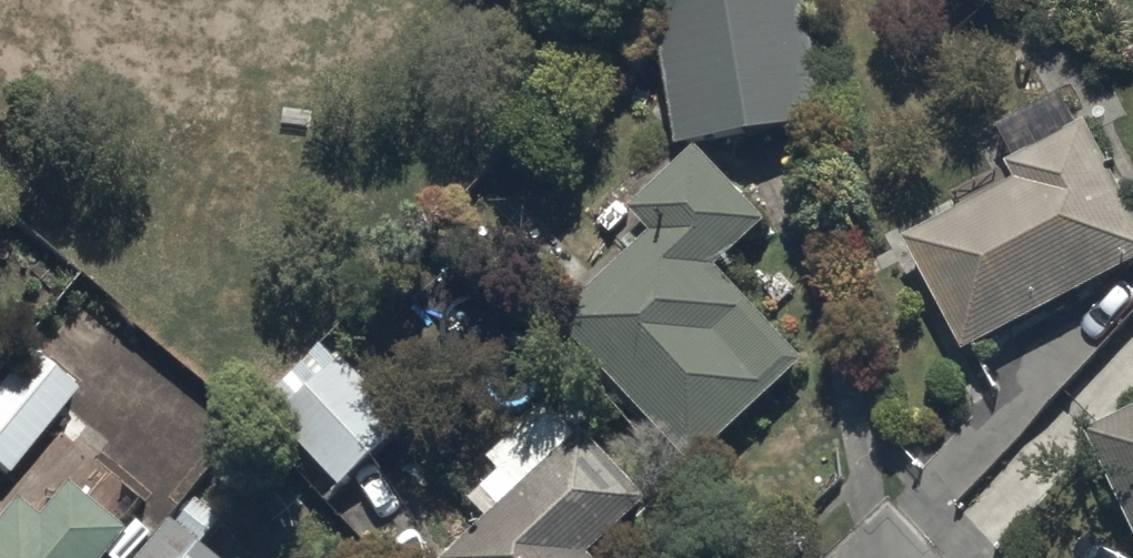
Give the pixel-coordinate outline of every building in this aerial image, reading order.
[(802,0),(681,0),(648,6),(672,142),(823,115),(802,0)] [(1002,160),(1010,175),(899,234),(960,347),(1132,255),(1132,219),(1079,119),(1002,160)] [(712,263),(760,217),(691,144),(625,205),(647,228),(551,318),(688,463),(801,358),(712,263)] [(0,369),(0,469),(3,471),(72,386),(21,344),(0,369)] [(402,421),(339,353),(270,417),(333,485),(402,421)] [(1080,428),(1132,540),(1132,404),(1080,428)] [(576,421),(432,557),(594,557),(586,550),(645,494),(576,421)] [(125,527),(64,476),(36,509),(16,493),(0,513),(0,557),(99,557),(125,527)] [(168,514),(132,557),(221,557),(168,514)]
